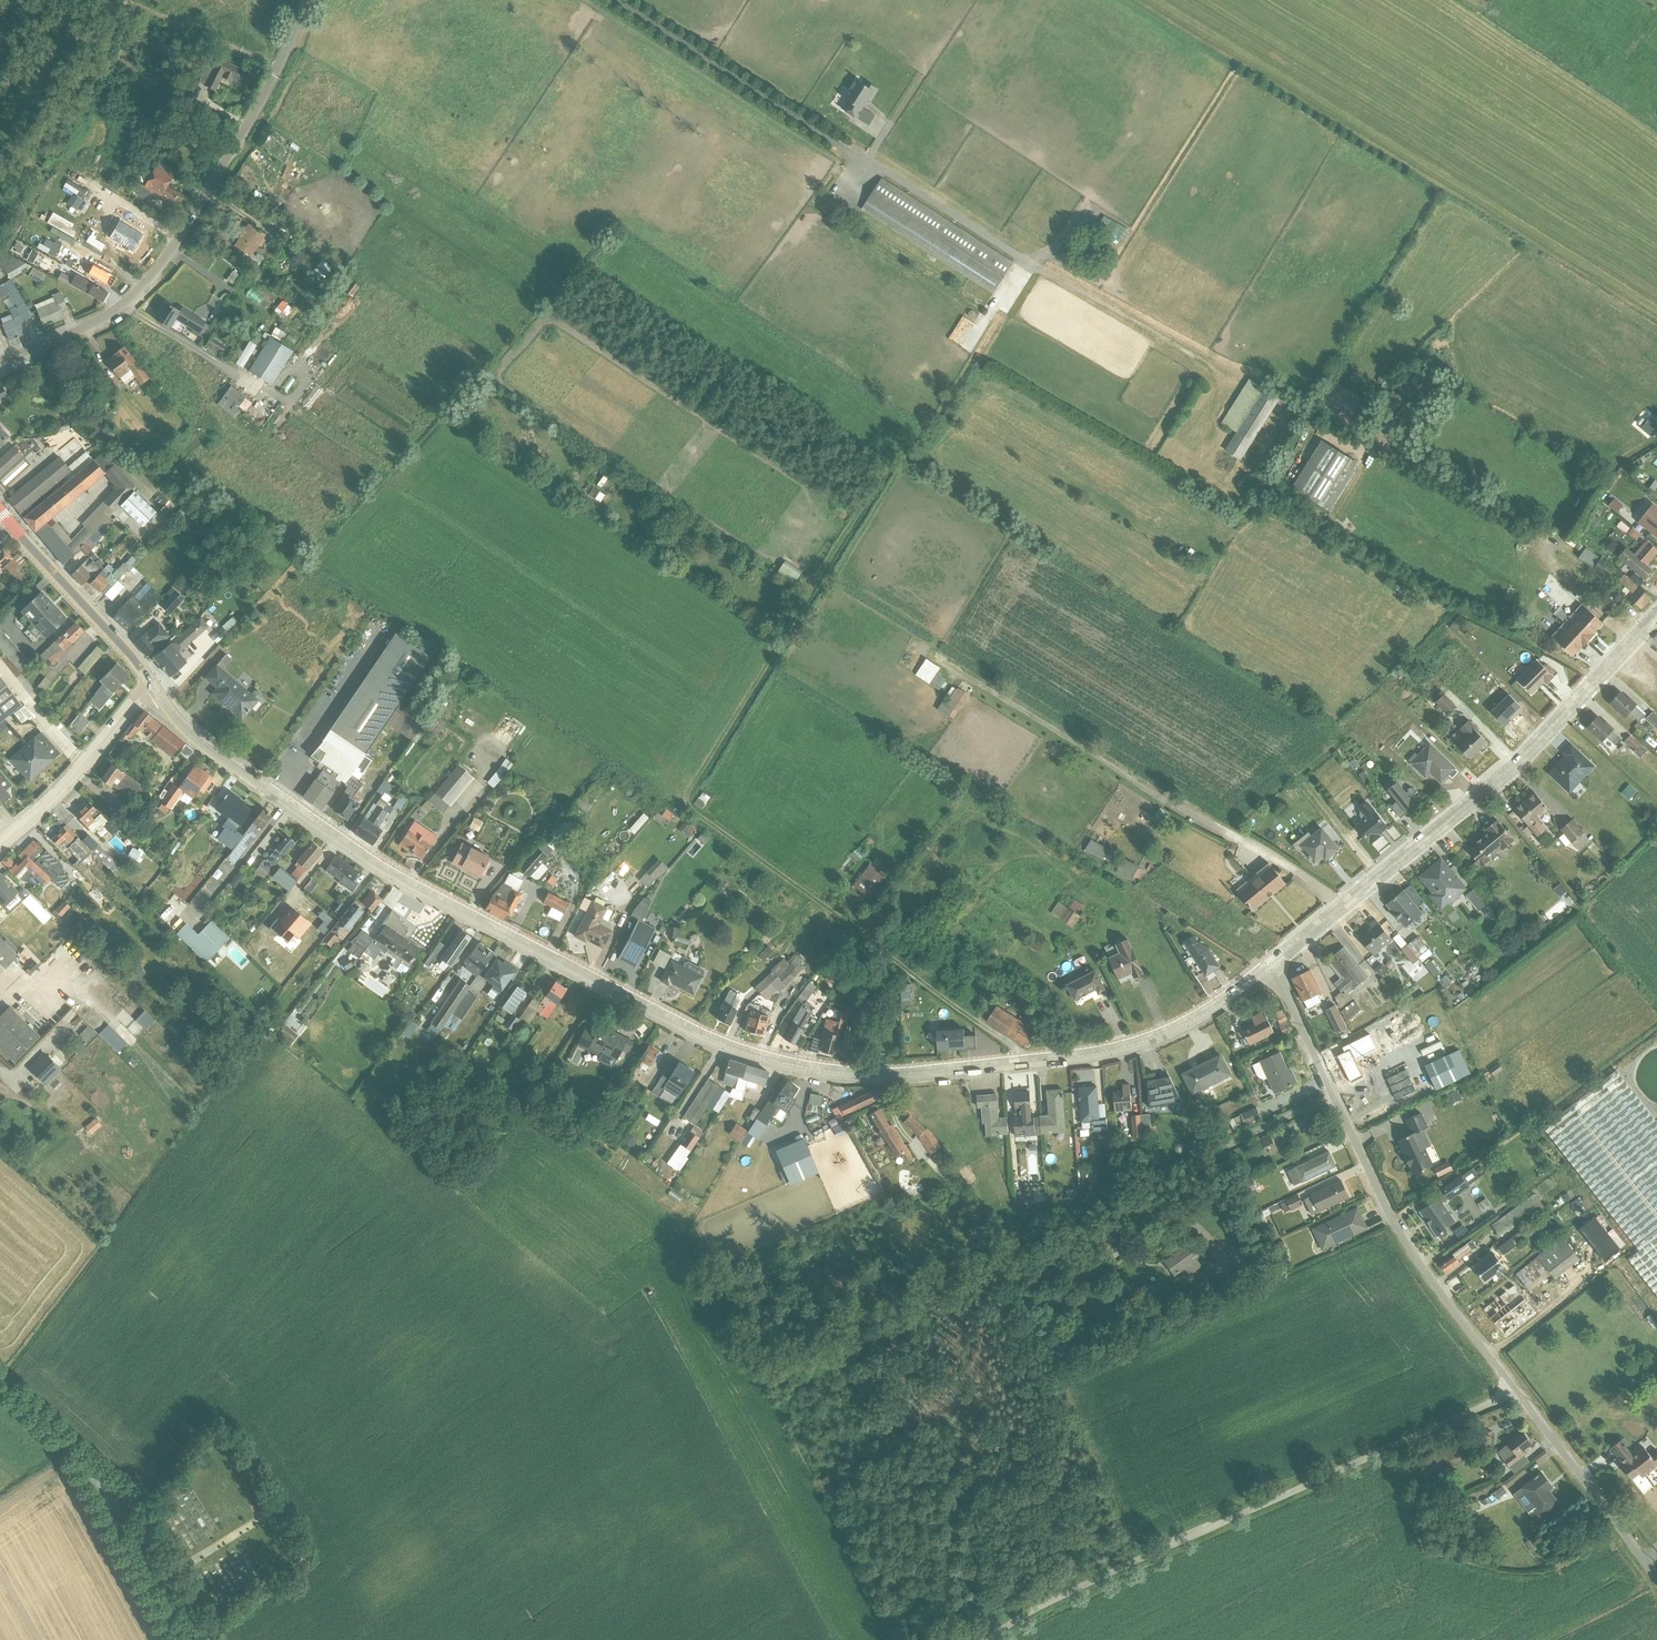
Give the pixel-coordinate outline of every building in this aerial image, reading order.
[(215,68),(205,86),(215,91),(222,77),(231,81),(233,77),(250,86),(255,76),(217,56),(211,66),(215,68)] [(848,98),(842,107),(847,110),(846,112),(856,118),(857,117),(870,125),(876,115),(864,108),(869,100),(872,102),(880,89),(866,80),(864,83),(857,79),(849,91),(851,92),(847,97),(848,98)] [(174,203),(175,201),(178,203),(179,200),(182,201),(185,196),(167,187),(173,176),(156,166),(145,186),(174,203)] [(143,183),(148,175),(143,172),(138,180),(143,183)] [(882,178),(862,210),(993,294),(1014,262),(882,178)] [(139,200),(146,204),(148,199),(142,196),(139,200)] [(264,207),(274,213),(279,202),(269,196),(264,207)] [(277,212),(285,219),(288,215),(280,208),(277,212)] [(31,219),(19,238),(45,249),(51,240),(57,243),(62,233),(41,222),(40,224),(31,219)] [(119,221),(110,236),(119,242),(116,247),(124,252),(127,247),(133,251),(143,235),(119,221)] [(259,245),(261,247),(265,240),(263,239),(266,235),(249,223),(234,246),(243,252),(239,258),(256,269),(261,261),(252,255),(259,245)] [(283,224),(279,230),(287,235),(291,228),(283,224)] [(18,243),(15,248),(17,249),(16,251),(20,254),(24,247),(18,243)] [(32,250),(26,261),(33,264),(39,253),(32,250)] [(333,279),(341,268),(335,264),(336,264),(323,254),(306,277),(318,287),(328,275),(333,279)] [(0,256),(0,266),(11,279),(32,267),(12,256),(0,256)] [(96,261),(88,274),(111,287),(117,277),(111,274),(113,270),(96,261)] [(47,274),(33,267),(28,277),(41,284),(47,274)] [(233,271),(227,280),(234,284),(240,275),(233,271)] [(61,272),(58,277),(71,284),(102,302),(108,292),(94,284),(76,274),(73,279),(61,272)] [(362,280),(351,273),(348,278),(359,285),(362,280)] [(0,286),(0,300),(16,291),(10,280),(0,286)] [(57,302),(38,310),(44,326),(63,318),(60,309),(67,306),(61,292),(54,295),(57,302)] [(291,302),(285,298),(283,301),(274,312),(283,320),(292,308),(288,305),(291,302)] [(182,307),(180,311),(166,303),(156,320),(170,328),(176,320),(192,330),(190,333),(197,337),(206,322),(182,307)] [(14,319),(2,324),(9,341),(29,333),(24,321),(30,319),(24,304),(9,309),(14,319)] [(966,315),(953,334),(959,339),(973,320),(966,315)] [(274,336),(285,338),(286,328),(276,326),(274,336)] [(213,333),(205,347),(219,356),(227,342),(213,333)] [(234,360),(246,366),(258,342),(246,336),(234,360)] [(272,385),(293,351),(270,336),(248,371),(272,385)] [(149,379),(124,347),(114,355),(115,356),(108,362),(120,378),(125,384),(135,377),(141,385),(149,379)] [(1421,380),(1434,387),(1440,377),(1427,370),(1421,380)] [(1249,379),(1222,423),(1237,432),(1226,450),(1241,460),(1280,398),(1249,379)] [(9,397),(2,385),(0,386),(0,402),(9,397)] [(246,397),(231,386),(217,404),(235,418),(241,410),(245,412),(252,403),(245,398),(246,397)] [(1387,417),(1395,406),(1387,401),(1380,411),(1387,417)] [(1379,427),(1385,417),(1380,414),(1375,424),(1379,427)] [(1641,428),(1652,438),(1656,431),(1656,422),(1651,416),(1641,428)] [(10,436),(0,426),(0,445),(10,436)] [(1322,440),(1292,488),(1331,512),(1360,464),(1322,440)] [(23,456),(15,446),(0,460),(0,477),(23,456)] [(123,459),(116,465),(115,463),(105,451),(94,460),(69,481),(34,510),(24,518),(25,519),(64,565),(79,549),(107,520),(109,517),(109,516),(113,511),(115,512),(120,506),(134,491),(137,488),(148,499),(158,489),(135,467),(126,461),(123,459)] [(69,481),(94,460),(90,456),(86,452),(69,467),(60,457),(9,499),(24,518),(34,510),(31,506),(65,477),(69,481)] [(5,489),(31,465),(23,456),(0,477),(0,484),(5,489)] [(606,484),(609,473),(594,469),(591,480),(606,484)] [(593,487),(588,495),(601,502),(605,495),(593,487)] [(143,527),(157,512),(134,491),(120,506),(143,527)] [(1614,498),(1610,494),(1603,503),(1607,507),(1608,506),(1617,513),(1623,505),(1615,498),(1614,498)] [(1596,508),(1594,512),(1597,514),(1604,505),(1599,502),(1595,507),(1596,508)] [(1652,504),(1638,521),(1656,537),(1656,508),(1652,504)] [(1590,523),(1587,529),(1591,532),(1595,526),(1596,527),(1601,520),(1593,515),(1589,522),(1590,523)] [(107,520),(79,549),(86,556),(96,545),(95,544),(96,542),(98,543),(99,542),(98,541),(102,538),(101,537),(112,525),(107,520)] [(1622,520),(1617,526),(1626,533),(1630,527),(1622,520)] [(1633,527),(1628,533),(1636,541),(1641,535),(1633,527)] [(1584,531),(1578,538),(1583,542),(1589,535),(1584,531)] [(1618,557),(1645,580),(1653,571),(1646,564),(1656,551),(1656,549),(1646,539),(1646,540),(1635,553),(1628,546),(1618,557)] [(1587,546),(1579,557),(1616,585),(1619,581),(1625,586),(1620,592),(1627,598),(1628,597),(1641,609),(1652,598),(1625,573),(1624,574),(1587,546)] [(5,549),(4,548),(0,551),(0,574),(3,571),(1,570),(13,558),(9,554),(10,552),(7,549),(5,549)] [(1189,560),(1195,550),(1191,548),(1184,557),(1189,560)] [(105,595),(118,580),(136,560),(132,556),(125,563),(124,562),(117,569),(116,568),(110,574),(105,569),(104,571),(103,569),(90,583),(100,592),(101,591),(105,595)] [(94,560),(93,560),(90,557),(83,563),(71,575),(81,585),(104,562),(100,558),(96,562),(94,560)] [(784,561),(775,574),(792,585),(801,572),(784,561)] [(193,564),(184,575),(190,580),(200,569),(193,564)] [(1536,583),(1542,570),(1537,568),(1531,581),(1536,583)] [(105,595),(112,601),(125,587),(118,580),(105,595)] [(127,601),(112,617),(128,631),(129,632),(161,595),(147,583),(135,597),(133,595),(127,602),(127,601)] [(1393,587),(1402,593),(1404,588),(1395,583),(1393,587)] [(171,597),(162,607),(170,614),(184,598),(172,587),(167,593),(171,597)] [(42,634),(46,638),(66,619),(41,592),(20,612),(24,615),(19,619),(37,639),(42,634)] [(1582,604),(1552,636),(1572,655),(1583,643),(1584,645),(1589,640),(1594,635),(1592,633),(1602,623),(1582,604)] [(217,644),(228,634),(227,633),(239,623),(233,616),(221,627),(222,627),(211,637),(217,644)] [(171,643),(153,657),(169,676),(170,677),(187,662),(179,653),(209,626),(201,617),(171,643)] [(159,622),(134,642),(146,656),(170,635),(159,622)] [(54,665),(59,660),(57,658),(73,644),(71,643),(83,631),(76,623),(38,658),(43,664),(48,659),(54,665)] [(21,673),(31,664),(0,628),(0,649),(21,673)] [(341,781),(345,784),(364,757),(365,755),(386,724),(401,701),(431,657),(395,633),(322,741),(323,741),(310,756),(325,766),(304,797),(321,809),(341,781)] [(78,669),(85,674),(104,653),(98,647),(78,669)] [(155,656),(162,651),(159,648),(153,653),(155,656)] [(231,658),(226,654),(221,660),(225,665),(231,658)] [(916,675),(940,690),(947,679),(943,676),(944,675),(938,672),(941,668),(926,659),(916,675)] [(1537,659),(1517,679),(1532,694),(1539,687),(1540,687),(1539,686),(1542,684),(1543,684),(1543,683),(1544,682),(1546,684),(1554,677),(1543,666),(1537,659)] [(90,700),(100,709),(109,698),(114,693),(112,692),(129,676),(117,663),(99,681),(103,684),(95,694),(90,700)] [(252,694),(217,664),(206,678),(217,687),(218,687),(212,694),(213,694),(214,693),(229,705),(228,707),(242,719),(261,696),(261,695),(261,693),(260,692),(259,691),(258,691),(257,690),(256,690),(254,691),(252,694)] [(1,722),(22,705),(0,676),(0,723),(1,722)] [(35,689),(41,694),(50,682),(45,677),(35,689)] [(957,688),(956,689),(953,687),(946,696),(950,699),(947,704),(943,701),(938,710),(949,717),(949,716),(954,719),(970,695),(958,687),(958,689),(957,688)] [(1630,712),(1639,721),(1646,713),(1629,697),(1627,699),(1620,692),(1611,703),(1626,717),(1630,712)] [(1457,706),(1445,694),(1436,701),(1449,714),(1457,706)] [(386,724),(412,741),(412,740),(427,717),(401,701),(386,724)] [(90,721),(93,718),(85,710),(83,709),(80,713),(90,721)] [(179,752),(185,744),(143,710),(120,739),(125,742),(129,737),(131,739),(138,729),(174,758),(179,752)] [(1653,711),(1646,718),(1656,728),(1656,715),(1653,711)] [(80,713),(71,724),(81,732),(90,721),(80,713)] [(1607,737),(1616,745),(1623,738),(1606,722),(1605,723),(1597,717),(1588,727),(1603,741),(1607,737)] [(1478,732),(1480,731),(1470,719),(1460,728),(1466,735),(1457,744),(1471,759),(1482,748),(1483,749),(1489,743),(1478,732)] [(40,731),(10,758),(30,780),(60,753),(40,731)] [(1631,734),(1624,741),(1631,748),(1630,749),(1633,753),(1634,751),(1641,757),(1647,750),(1631,734)] [(1648,739),(1656,746),(1656,745),(1656,739),(1652,735),(1648,739)] [(1416,752),(1409,760),(1411,762),(1410,763),(1426,778),(1431,772),(1442,783),(1449,775),(1452,778),(1459,771),(1429,743),(1418,755),(1416,752)] [(179,752),(187,759),(194,750),(185,744),(179,752)] [(1549,773),(1570,793),(1595,767),(1571,745),(1564,753),(1566,755),(1549,773)] [(334,810),(347,819),(359,802),(353,798),(362,784),(358,782),(372,760),(365,755),(364,757),(345,784),(344,786),(347,788),(344,793),(346,794),(334,810)] [(1352,763),(1359,767),(1363,761),(1356,756),(1352,763)] [(475,779),(463,769),(469,762),(465,758),(459,765),(458,765),(428,801),(427,800),(421,807),(428,813),(433,806),(443,814),(449,806),(451,807),(475,779)] [(487,782),(493,788),(513,764),(506,759),(487,782)] [(145,801),(151,791),(112,764),(101,779),(126,796),(128,792),(140,800),(141,799),(145,801)] [(199,790),(203,793),(213,779),(195,766),(179,787),(173,784),(169,792),(164,800),(158,808),(165,813),(168,808),(172,811),(183,794),(192,800),(199,790)] [(398,789),(390,784),(398,772),(393,768),(385,780),(384,779),(376,791),(382,795),(375,804),(374,803),(354,833),(363,839),(387,804),(398,789)] [(10,796),(6,791),(13,785),(0,770),(0,805),(10,796)] [(1370,779),(1365,771),(1360,774),(1365,782),(1370,779)] [(1387,782),(1387,783),(1387,785),(1387,786),(1388,787),(1389,789),(1388,789),(1397,801),(1391,805),(1401,817),(1407,812),(1408,813),(1417,805),(1415,803),(1410,797),(1418,791),(1411,787),(1408,790),(1409,791),(1407,793),(1398,781),(1397,781),(1396,780),(1395,779),(1394,779),(1392,779),(1391,779),(1390,779),(1389,780),(1388,781),(1387,782)] [(1629,800),(1637,791),(1629,784),(1621,793),(1629,800)] [(1292,801),(1303,793),(1297,785),(1286,793),(1292,801)] [(159,795),(159,796),(161,798),(164,800),(169,792),(164,789),(159,795)] [(243,805),(242,805),(237,802),(239,799),(229,792),(216,810),(227,819),(221,827),(223,829),(216,838),(232,850),(244,835),(237,830),(251,811),(243,805)] [(703,792),(699,797),(698,797),(694,804),(702,810),(707,803),(706,803),(710,797),(703,792)] [(1535,792),(1515,809),(1537,836),(1547,829),(1538,819),(1549,810),(1535,792)] [(1623,804),(1628,799),(1622,794),(1618,799),(1623,804)] [(400,810),(407,800),(401,795),(394,804),(400,810)] [(1361,812),(1361,815),(1363,820),(1356,825),(1370,843),(1380,835),(1378,832),(1386,825),(1368,802),(1360,808),(1361,810),(1361,811),(1361,812)] [(90,803),(76,815),(82,821),(81,823),(88,830),(89,829),(93,833),(97,829),(99,831),(104,826),(112,834),(118,828),(113,823),(111,820),(109,822),(90,803)] [(141,810),(148,814),(152,808),(146,804),(141,810)] [(388,813),(390,814),(393,808),(387,804),(363,839),(372,845),(382,830),(379,827),(388,813)] [(1160,824),(1168,813),(1161,807),(1153,818),(1160,824)] [(226,859),(234,865),(271,816),(270,815),(271,813),(264,808),(244,835),(232,850),(226,859)] [(662,816),(669,821),(674,814),(666,809),(662,816)] [(1648,821),(1655,828),(1656,825),(1656,811),(1648,821)] [(643,813),(629,830),(634,834),(649,818),(643,813)] [(565,814),(518,867),(530,877),(548,856),(547,855),(553,850),(577,824),(565,814)] [(484,821),(474,817),(468,827),(478,832),(484,821)] [(1247,826),(1253,830),(1258,821),(1252,818),(1247,826)] [(1573,842),(1579,850),(1590,841),(1584,833),(1585,832),(1573,818),(1560,829),(1572,843),(1573,842)] [(1480,864),(1479,864),(1482,867),(1490,860),(1489,857),(1500,848),(1503,850),(1515,840),(1512,837),(1497,819),(1486,829),(1489,832),(1475,844),(1476,845),(1469,851),(1480,864)] [(423,857),(437,836),(416,821),(401,843),(423,857)] [(689,823),(681,833),(688,838),(696,828),(689,823)] [(1397,823),(1389,828),(1396,839),(1404,834),(1397,823)] [(77,839),(79,837),(66,825),(52,839),(68,855),(75,848),(89,862),(95,855),(85,844),(84,845),(77,839)] [(186,825),(181,833),(186,836),(191,829),(186,825)] [(1293,844),(1299,851),(1303,848),(1311,859),(1312,859),(1315,863),(1323,856),(1326,859),(1339,849),(1321,827),(1312,835),(1309,831),(1293,844)] [(116,862),(89,833),(82,840),(109,869),(116,862)] [(254,872),(263,880),(294,842),(287,835),(266,860),(264,859),(254,872)] [(50,878),(62,888),(69,880),(69,876),(63,871),(63,865),(46,850),(45,851),(34,840),(22,851),(50,878)] [(173,855),(181,843),(176,840),(168,851),(173,855)] [(484,876),(491,863),(488,861),(490,857),(462,842),(451,864),(466,871),(466,869),(480,876),(481,874),(484,876)] [(271,877),(289,891),(322,850),(313,843),(295,865),(297,867),(290,875),(280,867),(271,877)] [(133,847),(128,855),(137,861),(142,852),(133,847)] [(44,885),(50,878),(22,851),(18,855),(23,860),(18,866),(8,855),(1,861),(18,880),(19,879),(22,881),(28,881),(33,887),(37,883),(38,884),(40,882),(44,885)] [(356,878),(357,876),(359,873),(336,856),(326,871),(339,880),(338,882),(352,892),(358,883),(354,880),(356,878)] [(1124,858),(1116,872),(1132,880),(1140,867),(1124,858)] [(659,859),(639,880),(647,888),(646,889),(648,891),(650,889),(649,888),(648,887),(655,881),(662,874),(668,868),(659,859)] [(1461,897),(1460,895),(1466,890),(1443,861),(1432,870),(1431,868),(1421,876),(1432,891),(1428,895),(1441,910),(1449,903),(1450,905),(1461,897)] [(1253,910),(1286,884),(1269,863),(1236,890),(1253,910)] [(620,864),(615,871),(622,877),(623,876),(628,869),(620,864)] [(869,898),(886,876),(869,864),(852,886),(869,898)] [(493,894),(484,910),(503,920),(507,912),(510,914),(521,893),(518,891),(523,880),(521,879),(522,878),(524,874),(515,869),(514,869),(512,874),(509,873),(504,882),(503,882),(502,884),(493,894)] [(538,871),(533,877),(539,882),(544,876),(538,871)] [(3,906),(18,893),(1,874),(0,873),(0,902),(3,906)] [(312,879),(304,888),(310,893),(318,884),(312,879)] [(1561,883),(1554,888),(1561,897),(1568,890),(1561,883)] [(1411,885),(1404,890),(1418,907),(1425,902),(1411,885)] [(1479,910),(1488,903),(1476,887),(1466,895),(1479,910)] [(1394,915),(1405,928),(1423,913),(1418,907),(1404,890),(1387,904),(1395,914),(1394,915)] [(364,904),(373,893),(371,891),(362,902),(364,904)] [(548,892),(543,903),(562,913),(568,902),(560,898),(548,892)] [(18,893),(3,906),(10,913),(24,899),(18,893)] [(373,893),(364,904),(370,908),(366,913),(369,916),(382,900),(373,893)] [(1175,893),(1172,897),(1181,904),(1184,899),(1175,893)] [(637,918),(618,958),(635,967),(655,928),(644,922),(650,911),(646,909),(651,901),(650,900),(652,896),(648,894),(645,898),(643,897),(630,915),(637,918)] [(1496,910),(1504,904),(1497,895),(1489,901),(1496,910)] [(586,912),(574,936),(585,942),(586,939),(603,948),(612,930),(613,927),(612,925),(611,923),(611,922),(608,921),(602,918),(607,908),(592,900),(591,901),(584,897),(579,908),(586,912)] [(1565,897),(1545,911),(1551,920),(1571,906),(1565,897)] [(1059,902),(1051,913),(1072,928),(1081,916),(1078,914),(1084,906),(1076,899),(1069,909),(1059,902)] [(337,935),(342,939),(364,911),(358,906),(360,904),(355,900),(349,908),(341,917),(319,944),(325,949),(334,938),(334,939),(337,935)] [(64,901),(52,914),(58,919),(60,916),(61,917),(70,907),(69,906),(71,904),(66,901),(65,902),(64,901)] [(341,917),(349,908),(342,902),(334,911),(341,917)] [(1167,914),(1169,911),(1158,904),(1156,907),(1167,914)] [(1488,917),(1496,911),(1489,904),(1482,910),(1488,917)] [(1234,917),(1237,912),(1227,906),(1224,911),(1234,917)] [(41,907),(37,911),(46,919),(50,915),(41,907)] [(403,972),(406,972),(416,958),(413,956),(420,947),(404,936),(408,930),(405,928),(396,914),(392,910),(377,931),(380,933),(375,939),(361,930),(357,935),(349,941),(352,943),(347,950),(359,958),(371,941),(393,957),(390,961),(391,963),(393,965),(392,966),(401,973),(402,971),(403,972)] [(276,918),(267,928),(285,944),(294,933),(276,918)] [(1381,951),(1381,949),(1393,940),(1376,919),(1369,924),(1371,927),(1359,937),(1374,955),(1375,954),(1377,954),(1381,951)] [(206,963),(230,938),(211,920),(198,934),(186,923),(176,934),(192,948),(191,949),(206,963)] [(100,927),(95,922),(89,929),(93,933),(100,927)] [(669,927),(668,936),(677,937),(678,928),(669,927)] [(1224,934),(1214,928),(1210,933),(1220,939),(1224,934)] [(437,955),(450,966),(470,937),(461,931),(449,948),(439,941),(424,963),(429,967),(437,955)] [(292,938),(296,942),(302,937),(297,932),(292,938)] [(843,942),(842,943),(851,949),(856,942),(857,943),(859,939),(850,932),(843,942)] [(1420,958),(1423,961),(1433,953),(1419,936),(1408,944),(1420,958)] [(25,961),(0,937),(0,963),(6,969),(13,961),(19,967),(25,961)] [(1184,941),(1206,976),(1220,967),(1208,948),(1191,937),(1184,941)] [(772,943),(782,953),(784,951),(786,949),(785,947),(781,943),(777,938),(777,939),(772,943)] [(1134,977),(1143,973),(1128,938),(1115,944),(1116,945),(1106,949),(1119,979),(1132,973),(1134,977)] [(1031,949),(1036,952),(1042,943),(1037,940),(1031,949)] [(464,968),(476,976),(493,954),(478,943),(463,962),(466,965),(464,968)] [(63,952),(70,960),(78,953),(71,944),(63,952)] [(1408,944),(1402,950),(1413,964),(1420,958),(1408,944)] [(758,954),(761,958),(764,960),(772,953),(773,952),(772,950),(768,946),(758,954)] [(1334,983),(1345,995),(1369,977),(1345,947),(1328,961),(1341,977),(1334,983)] [(659,950),(653,962),(665,968),(671,955),(659,950)] [(769,957),(774,962),(780,956),(777,952),(776,951),(769,957)] [(1074,958),(1078,967),(1090,961),(1086,952),(1074,958)] [(780,974),(798,955),(795,953),(793,955),(787,962),(783,958),(771,970),(772,971),(754,987),(759,993),(760,993),(777,977),(780,974)] [(215,954),(211,959),(217,964),(222,958),(215,954)] [(760,993),(759,993),(766,1000),(777,989),(780,993),(800,971),(804,967),(799,963),(802,959),(798,955),(780,974),(777,977),(760,993)] [(880,955),(876,961),(883,967),(887,961),(888,961),(880,955)] [(867,956),(860,959),(864,970),(871,967),(867,956)] [(347,972),(355,968),(349,957),(341,962),(347,972)] [(497,961),(485,977),(494,983),(491,987),(499,992),(517,970),(504,960),(501,964),(497,961)] [(672,960),(661,980),(668,984),(669,985),(670,982),(681,988),(694,994),(703,976),(702,976),(704,972),(703,969),(688,961),(684,962),(683,965),(672,960)] [(1431,961),(1426,965),(1435,976),(1440,972),(1431,961)] [(1381,963),(1375,968),(1380,975),(1387,970),(1381,963)] [(1419,964),(1409,973),(1412,977),(1423,968),(1419,964)] [(146,973),(138,965),(132,971),(140,979),(146,973)] [(1321,1001),(1318,994),(1321,991),(1310,969),(1292,978),(1303,1001),(1304,1001),(1308,1009),(1321,1001)] [(284,985),(289,977),(281,970),(275,978),(284,985)] [(433,997),(437,1000),(446,986),(451,989),(460,975),(453,970),(442,987),(440,986),(433,997)] [(1099,994),(1106,991),(1096,970),(1067,984),(1075,1000),(1084,995),(1084,996),(1087,995),(1087,994),(1097,989),(1099,994)] [(1480,970),(1473,972),(1475,979),(1482,977),(1480,970)] [(1437,983),(1428,973),(1424,976),(1432,987),(1437,983)] [(1441,979),(1447,986),(1452,981),(1447,974),(1441,979)] [(428,1028),(437,1035),(444,1025),(468,991),(471,986),(459,979),(430,1023),(431,1024),(428,1028)] [(793,1023),(784,1039),(794,1044),(815,1008),(806,1001),(808,997),(810,998),(811,996),(810,995),(816,987),(809,983),(810,982),(806,979),(806,980),(794,997),(796,998),(802,1003),(797,1013),(792,1022),(793,1023)] [(547,1018),(566,989),(555,981),(540,1003),(533,997),(520,1017),(529,1023),(537,1011),(547,1018)] [(904,984),(900,985),(901,1003),(903,1003),(913,1003),(912,984),(904,984)] [(511,1014),(527,993),(516,985),(501,1007),(511,1014)] [(1419,987),(1408,993),(1411,998),(1422,992),(1419,987)] [(722,1009),(718,1017),(722,1019),(721,1021),(729,1025),(736,1009),(735,1009),(739,1000),(738,999),(740,994),(729,989),(723,1003),(722,1002),(719,1008),(722,1009)] [(453,1031),(476,997),(468,991),(444,1025),(453,1031)] [(1342,992),(1335,997),(1340,1008),(1341,1008),(1353,999),(1348,993),(1345,995),(1342,992)] [(404,993),(400,998),(407,1003),(411,998),(404,993)] [(1344,1018),(1347,1021),(1362,1009),(1354,1000),(1341,1011),(1344,1018)] [(749,1012),(744,1030),(760,1035),(760,1034),(762,1035),(768,1016),(769,1017),(771,1010),(762,1008),(763,1006),(749,1002),(746,1005),(744,1010),(749,1012)] [(1340,1036),(1349,1032),(1347,1029),(1348,1028),(1336,1004),(1325,1010),(1337,1034),(1338,1033),(1340,1036)] [(987,1021),(1027,1047),(1030,1046),(1037,1034),(1023,1025),(1025,1023),(997,1005),(987,1021)] [(33,1029),(10,1006),(0,1016),(0,1048),(15,1063),(41,1036),(38,1034),(33,1029)] [(145,1010),(135,1020),(145,1029),(155,1019),(145,1010)] [(832,1052),(836,1038),(837,1037),(839,1037),(844,1020),(846,1021),(848,1012),(842,1011),(838,1010),(835,1021),(826,1018),(820,1040),(824,1041),(821,1051),(832,1054),(832,1052)] [(836,1038),(832,1052),(840,1053),(840,1055),(841,1055),(842,1057),(847,1058),(849,1056),(850,1056),(851,1041),(855,1042),(855,1041),(857,1028),(864,1030),(868,1014),(856,1011),(855,1011),(852,1026),(845,1025),(843,1039),(837,1038),(836,1038)] [(1238,1032),(1245,1047),(1274,1032),(1264,1011),(1252,1017),(1255,1024),(1238,1032)] [(1285,1021),(1281,1023),(1279,1024),(1285,1036),(1293,1032),(1295,1031),(1289,1019),(1288,1020),(1285,1013),(1282,1015),(1285,1021)] [(504,1026),(511,1031),(519,1019),(512,1014),(504,1026)] [(102,1015),(92,1023),(97,1028),(106,1020),(102,1015)] [(299,1016),(292,1025),(303,1032),(310,1023),(299,1016)] [(181,1031),(172,1021),(167,1026),(176,1036),(181,1031)] [(402,1033),(409,1038),(417,1026),(411,1022),(402,1033)] [(109,1024),(99,1034),(118,1053),(128,1043),(109,1024)] [(33,1029),(38,1034),(42,1030),(37,1025),(33,1029)] [(278,1034),(290,1044),(298,1035),(285,1025),(278,1034)] [(622,1049),(627,1039),(615,1033),(614,1036),(610,1035),(608,1034),(609,1032),(599,1027),(600,1025),(599,1025),(595,1034),(587,1030),(585,1029),(586,1027),(576,1045),(599,1057),(597,1060),(613,1068),(622,1049)] [(88,1026),(79,1035),(87,1042),(95,1034),(88,1026)] [(1369,1027),(1345,1040),(1351,1051),(1375,1038),(1369,1027)] [(964,1028),(937,1030),(938,1049),(955,1048),(955,1050),(977,1048),(976,1035),(965,1035),(964,1028)] [(1436,1031),(1423,1037),(1427,1044),(1440,1038),(1436,1031)] [(627,1039),(622,1049),(629,1053),(634,1042),(627,1039)] [(78,1040),(72,1047),(77,1052),(84,1045),(78,1040)] [(645,1071),(658,1051),(648,1045),(639,1059),(636,1057),(633,1062),(645,1071)] [(1459,1049),(1425,1065),(1436,1090),(1461,1078),(1460,1077),(1470,1073),(1459,1049)] [(28,1068),(46,1086),(63,1069),(45,1051),(28,1068)] [(1288,1068),(1280,1051),(1260,1061),(1253,1065),(1258,1077),(1263,1079),(1265,1079),(1268,1078),(1274,1094),(1298,1082),(1291,1066),(1288,1068)] [(1207,1062),(1183,1074),(1193,1094),(1194,1094),(1197,1099),(1211,1092),(1212,1095),(1216,1093),(1212,1085),(1231,1075),(1221,1055),(1217,1057),(1214,1059),(1207,1062)] [(726,1073),(724,1078),(736,1084),(737,1078),(741,1078),(745,1065),(744,1064),(729,1060),(725,1073),(726,1073)] [(662,1088),(676,1097),(694,1072),(679,1062),(672,1072),(662,1088)] [(1494,1077),(1503,1070),(1498,1063),(1489,1069),(1494,1077)] [(757,1083),(764,1085),(768,1072),(745,1065),(741,1078),(737,1078),(736,1084),(734,1089),(732,1088),(729,1093),(724,1103),(728,1106),(732,1097),(741,1100),(746,1085),(755,1088),(757,1083)] [(651,1092),(657,1096),(662,1088),(672,1072),(667,1069),(666,1068),(651,1092)] [(1655,1119),(1617,1069),(1616,1070),(1543,1127),(1574,1167),(1639,1250),(1628,1258),(1637,1270),(1656,1296),(1656,1122),(1655,1119)] [(1182,1101),(1170,1076),(1148,1080),(1150,1107),(1178,1102),(1182,1101)] [(537,1081),(531,1077),(521,1091),(527,1095),(537,1081)] [(708,1079),(683,1116),(695,1125),(708,1106),(717,1112),(724,1103),(729,1093),(708,1079)] [(748,1130),(747,1132),(758,1139),(767,1125),(778,1107),(786,1112),(795,1099),(792,1096),(798,1088),(790,1083),(786,1080),(778,1094),(774,1091),(761,1111),(754,1121),(748,1130)] [(56,1091),(63,1085),(59,1081),(52,1087),(56,1091)] [(651,1092),(640,1084),(633,1095),(644,1103),(651,1092)] [(1115,1112),(1132,1110),(1130,1084),(1123,1085),(1123,1090),(1114,1091),(1115,1112)] [(1445,1091),(1451,1104),(1461,1099),(1455,1086),(1445,1091)] [(1099,1118),(1096,1087),(1080,1088),(1083,1129),(1092,1128),(1092,1132),(1108,1131),(1107,1118),(1099,1118)] [(847,1102),(839,1106),(844,1116),(882,1098),(877,1088),(847,1102)] [(1040,1117),(1041,1133),(1066,1132),(1063,1089),(1047,1090),(1049,1114),(1040,1115),(1040,1117)] [(1034,1114),(1032,1114),(1030,1092),(1029,1092),(1029,1094),(1022,1094),(1022,1092),(1015,1093),(1016,1115),(1014,1115),(1016,1137),(1042,1135),(1041,1133),(1040,1117),(1034,1117),(1034,1114)] [(821,1106),(822,1096),(810,1093),(808,1103),(821,1106)] [(999,1117),(997,1094),(978,1096),(978,1108),(982,1108),(983,1124),(986,1123),(987,1136),(1009,1134),(1008,1117),(999,1117)] [(1232,1119),(1229,1120),(1234,1131),(1262,1116),(1257,1106),(1232,1119)] [(467,1123),(475,1110),(470,1107),(461,1119),(467,1123)] [(754,1121),(761,1111),(755,1107),(748,1117),(754,1121)] [(927,1128),(911,1116),(913,1114),(906,1108),(902,1113),(907,1117),(903,1122),(920,1136),(919,1137),(931,1155),(942,1147),(928,1127),(927,1128)] [(892,1124),(888,1126),(878,1109),(870,1114),(895,1157),(900,1153),(905,1162),(912,1158),(892,1124)] [(1415,1174),(1434,1165),(1426,1148),(1432,1145),(1424,1129),(1429,1127),(1422,1111),(1406,1119),(1413,1133),(1399,1140),(1406,1156),(1405,1156),(1409,1166),(1410,1165),(1415,1174)] [(1141,1114),(1142,1132),(1151,1131),(1150,1113),(1141,1114)] [(1142,1132),(1141,1114),(1140,1114),(1139,1114),(1132,1115),(1133,1138),(1141,1137),(1143,1137),(1142,1132)] [(832,1125),(841,1122),(839,1116),(830,1119),(832,1125)] [(101,1125),(95,1118),(85,1127),(91,1134),(101,1125)] [(579,1130),(582,1124),(574,1120),(571,1127),(579,1130)] [(728,1134),(741,1142),(747,1132),(748,1130),(736,1123),(728,1134)] [(676,1170),(702,1132),(693,1125),(680,1144),(666,1163),(676,1170)] [(637,1140),(627,1133),(621,1142),(631,1149),(637,1140)] [(1278,1150),(1270,1133),(1256,1140),(1258,1142),(1255,1143),(1257,1147),(1260,1146),(1264,1156),(1278,1150)] [(804,1138),(775,1151),(783,1169),(778,1171),(784,1183),(788,1181),(790,1185),(819,1172),(804,1138)] [(1329,1151),(1289,1170),(1296,1184),(1336,1166),(1329,1151)] [(1449,1161),(1434,1168),(1438,1177),(1453,1170),(1449,1161)] [(962,1179),(955,1166),(951,1169),(958,1181),(962,1179)] [(968,1166),(960,1171),(969,1184),(976,1179),(968,1166)] [(1445,1193),(1420,1210),(1438,1236),(1448,1229),(1447,1226),(1455,1221),(1442,1202),(1449,1198),(1451,1200),(1460,1194),(1470,1187),(1468,1185),(1479,1177),(1473,1168),(1462,1175),(1461,1174),(1442,1187),(1445,1193)] [(1319,1212),(1350,1197),(1342,1179),(1310,1194),(1315,1203),(1308,1207),(1312,1214),(1319,1211),(1319,1212)] [(1244,1184),(1248,1192),(1253,1190),(1249,1182),(1244,1184)] [(680,1202),(686,1195),(673,1186),(668,1193),(680,1202)] [(1066,1189),(1067,1197),(1077,1198),(1077,1189),(1066,1189)] [(1536,1193),(1535,1194),(1533,1191),(1529,1194),(1531,1196),(1491,1224),(1499,1236),(1519,1223),(1516,1220),(1526,1213),(1528,1217),(1540,1209),(1537,1204),(1541,1201),(1536,1193)] [(1034,1193),(1034,1202),(1046,1201),(1045,1193),(1034,1193)] [(1291,1209),(1291,1210),(1303,1204),(1298,1194),(1286,1200),(1286,1201),(1280,1203),(1285,1212),(1291,1209)] [(1486,1197),(1478,1203),(1482,1210),(1491,1204),(1486,1197)] [(1579,1216),(1587,1210),(1577,1197),(1571,1203),(1573,1206),(1572,1207),(1579,1216)] [(1268,1208),(1257,1214),(1262,1225),(1268,1222),(1265,1216),(1271,1213),(1268,1208)] [(1313,1230),(1321,1248),(1365,1227),(1357,1209),(1313,1230)] [(1580,1229),(1605,1260),(1620,1248),(1595,1217),(1580,1229)] [(1264,1226),(1267,1233),(1276,1229),(1272,1222),(1264,1226)] [(1498,1247),(1503,1254),(1518,1244),(1514,1239),(1517,1236),(1516,1234),(1498,1247)] [(1538,1256),(1516,1273),(1530,1291),(1552,1274),(1555,1278),(1580,1259),(1561,1236),(1537,1255),(1538,1256)] [(1283,1240),(1272,1245),(1276,1252),(1286,1247),(1283,1240)] [(1440,1265),(1446,1273),(1461,1263),(1458,1260),(1477,1246),(1472,1240),(1453,1253),(1454,1255),(1440,1265)] [(1185,1269),(1190,1275),(1203,1266),(1187,1244),(1164,1261),(1175,1276),(1185,1269)] [(1496,1273),(1499,1277),(1508,1270),(1494,1252),(1474,1268),(1485,1282),(1496,1273)] [(1213,1297),(1248,1275),(1247,1273),(1251,1270),(1247,1264),(1208,1289),(1213,1297)] [(1450,1279),(1458,1290),(1467,1284),(1459,1273),(1450,1279)] [(1653,1328),(1656,1325),(1656,1321),(1651,1314),(1645,1318),(1653,1328)] [(1498,1451),(1509,1466),(1524,1455),(1528,1452),(1525,1448),(1532,1443),(1524,1432),(1498,1451)] [(1611,1448),(1620,1459),(1624,1464),(1621,1466),(1633,1480),(1640,1474),(1643,1477),(1656,1465),(1656,1449),(1650,1455),(1645,1447),(1634,1456),(1630,1451),(1626,1445),(1629,1443),(1624,1437),(1611,1448)] [(1524,1455),(1509,1466),(1514,1472),(1529,1461),(1524,1455)] [(1550,1490),(1553,1487),(1542,1472),(1538,1475),(1538,1474),(1521,1488),(1534,1506),(1527,1511),(1538,1526),(1547,1519),(1544,1515),(1559,1502),(1550,1490)] [(1502,1485),(1493,1492),(1497,1498),(1507,1491),(1502,1485)] [(1424,1499),(1430,1495),(1424,1487),(1418,1491),(1424,1499)] [(1525,1542),(1532,1552),(1539,1548),(1532,1538),(1525,1542)]
